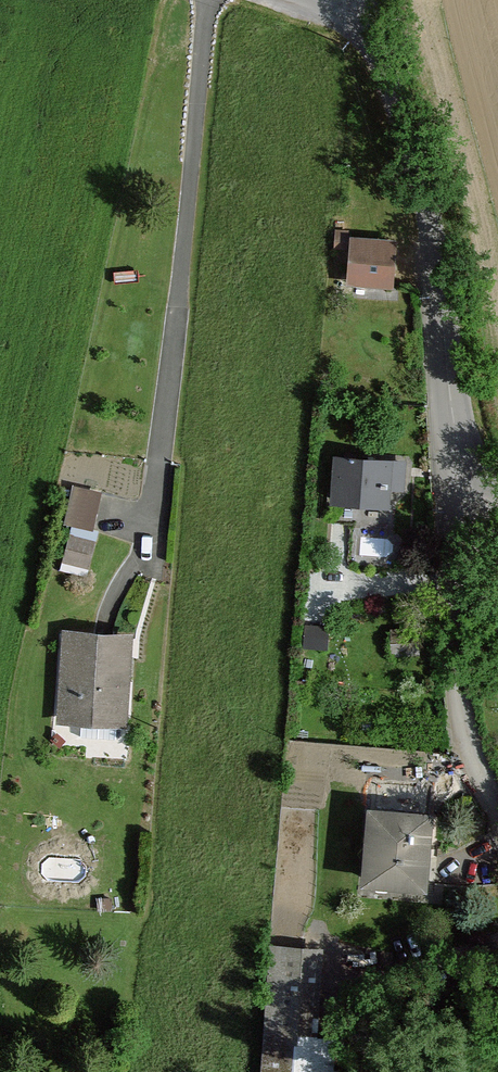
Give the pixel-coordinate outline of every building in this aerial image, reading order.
[(353,279),(387,281),(389,245),(356,242),(353,279)] [(338,458),(335,499),(385,503),(388,462),(338,458)] [(72,488),(65,519),(89,525),(97,494),(72,488)] [(66,544),(64,566),(83,568),(85,546),(66,544)] [(111,695),(114,636),(104,636),(66,633),(62,717),(81,718),(81,737),(116,739),(117,721),(123,721),(124,697),(111,695)] [(111,695),(124,697),(128,636),(114,636),(111,695)] [(292,679),(291,691),(306,693),(307,681),(292,679)] [(413,883),(417,846),(426,846),(428,817),(373,812),(366,879),(413,883)] [(305,1037),(265,1035),(263,1071),(302,1071),(305,1037)] [(305,1037),(302,1071),(334,1071),(334,1070),(330,1071),(332,1039),(305,1037)]
